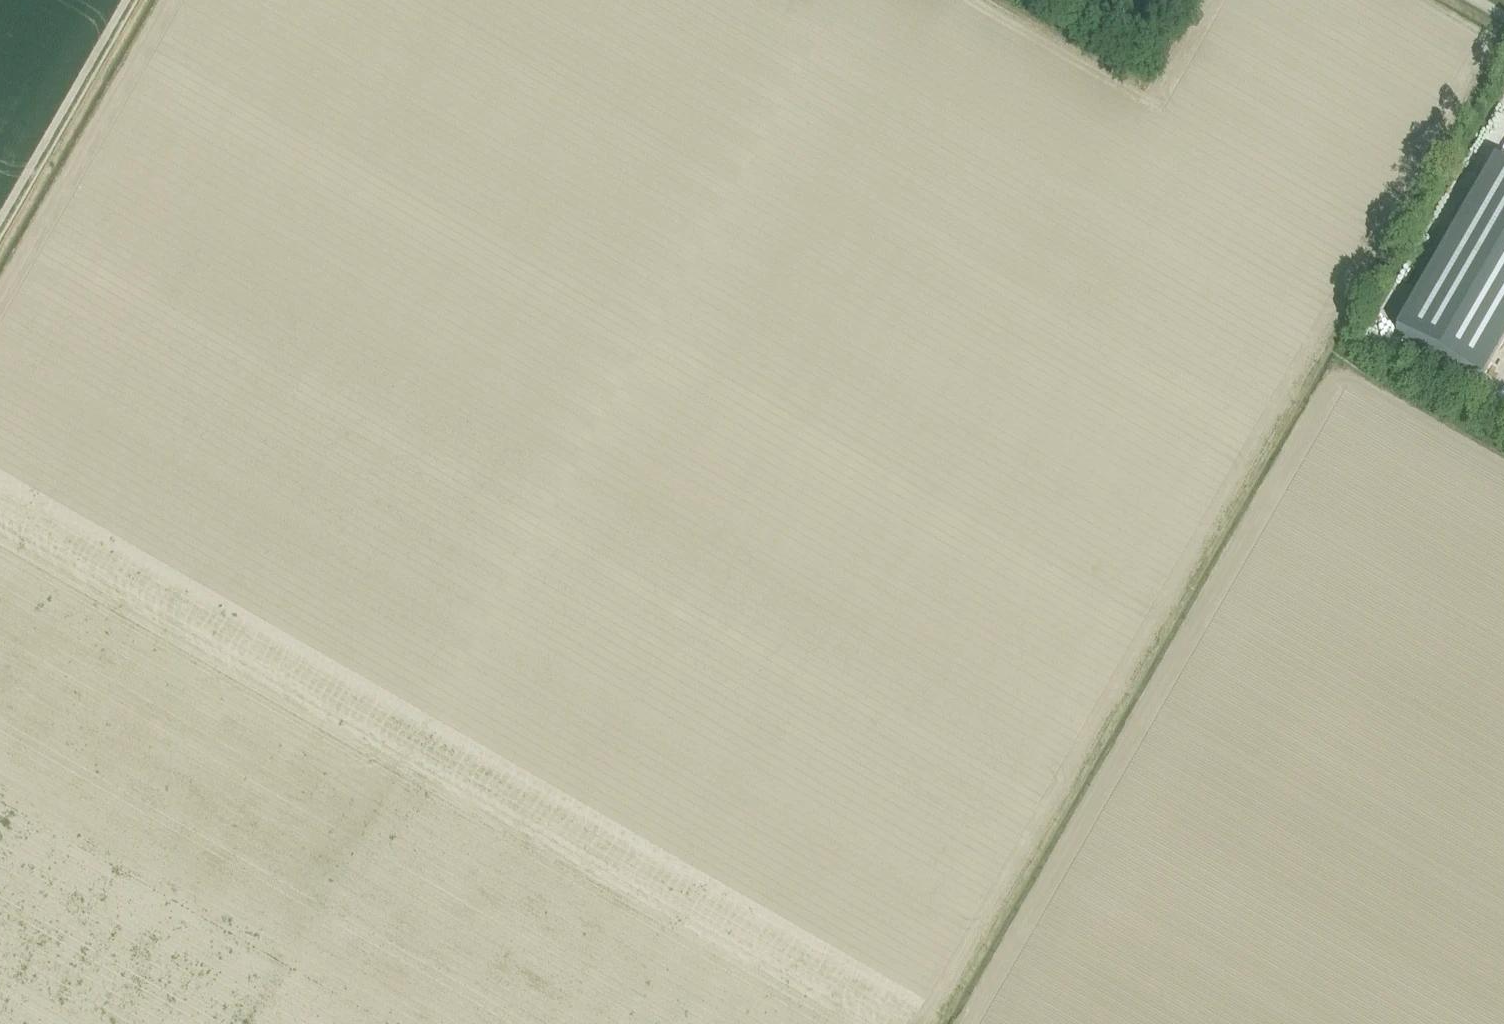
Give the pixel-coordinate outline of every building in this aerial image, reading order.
[(1395,332),(1481,382),(1503,342),(1503,168),(1493,161),(1395,332)] [(1455,180),(1461,171),(1455,168),(1449,177),(1455,180)] [(1417,284),(1426,261),(1417,258),(1409,281),(1417,284)]
